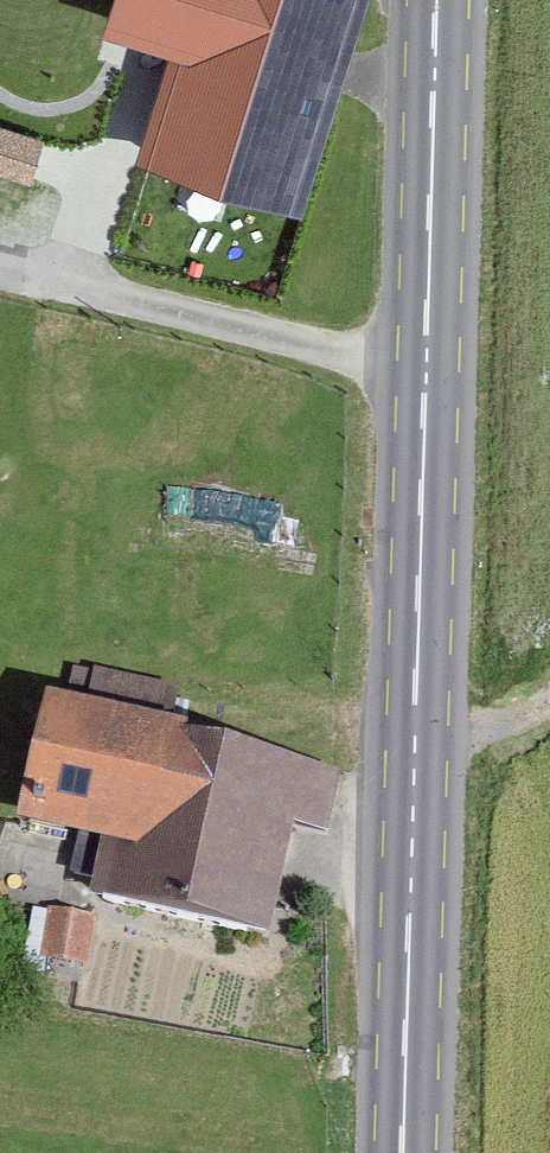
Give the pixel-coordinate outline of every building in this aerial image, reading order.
[(107,14),(174,35),(140,138),(306,191),(368,0),(112,0),(107,14)] [(342,746),(50,680),(21,804),(122,827),(109,883),(271,920),(295,818),(324,824),(342,746)]
